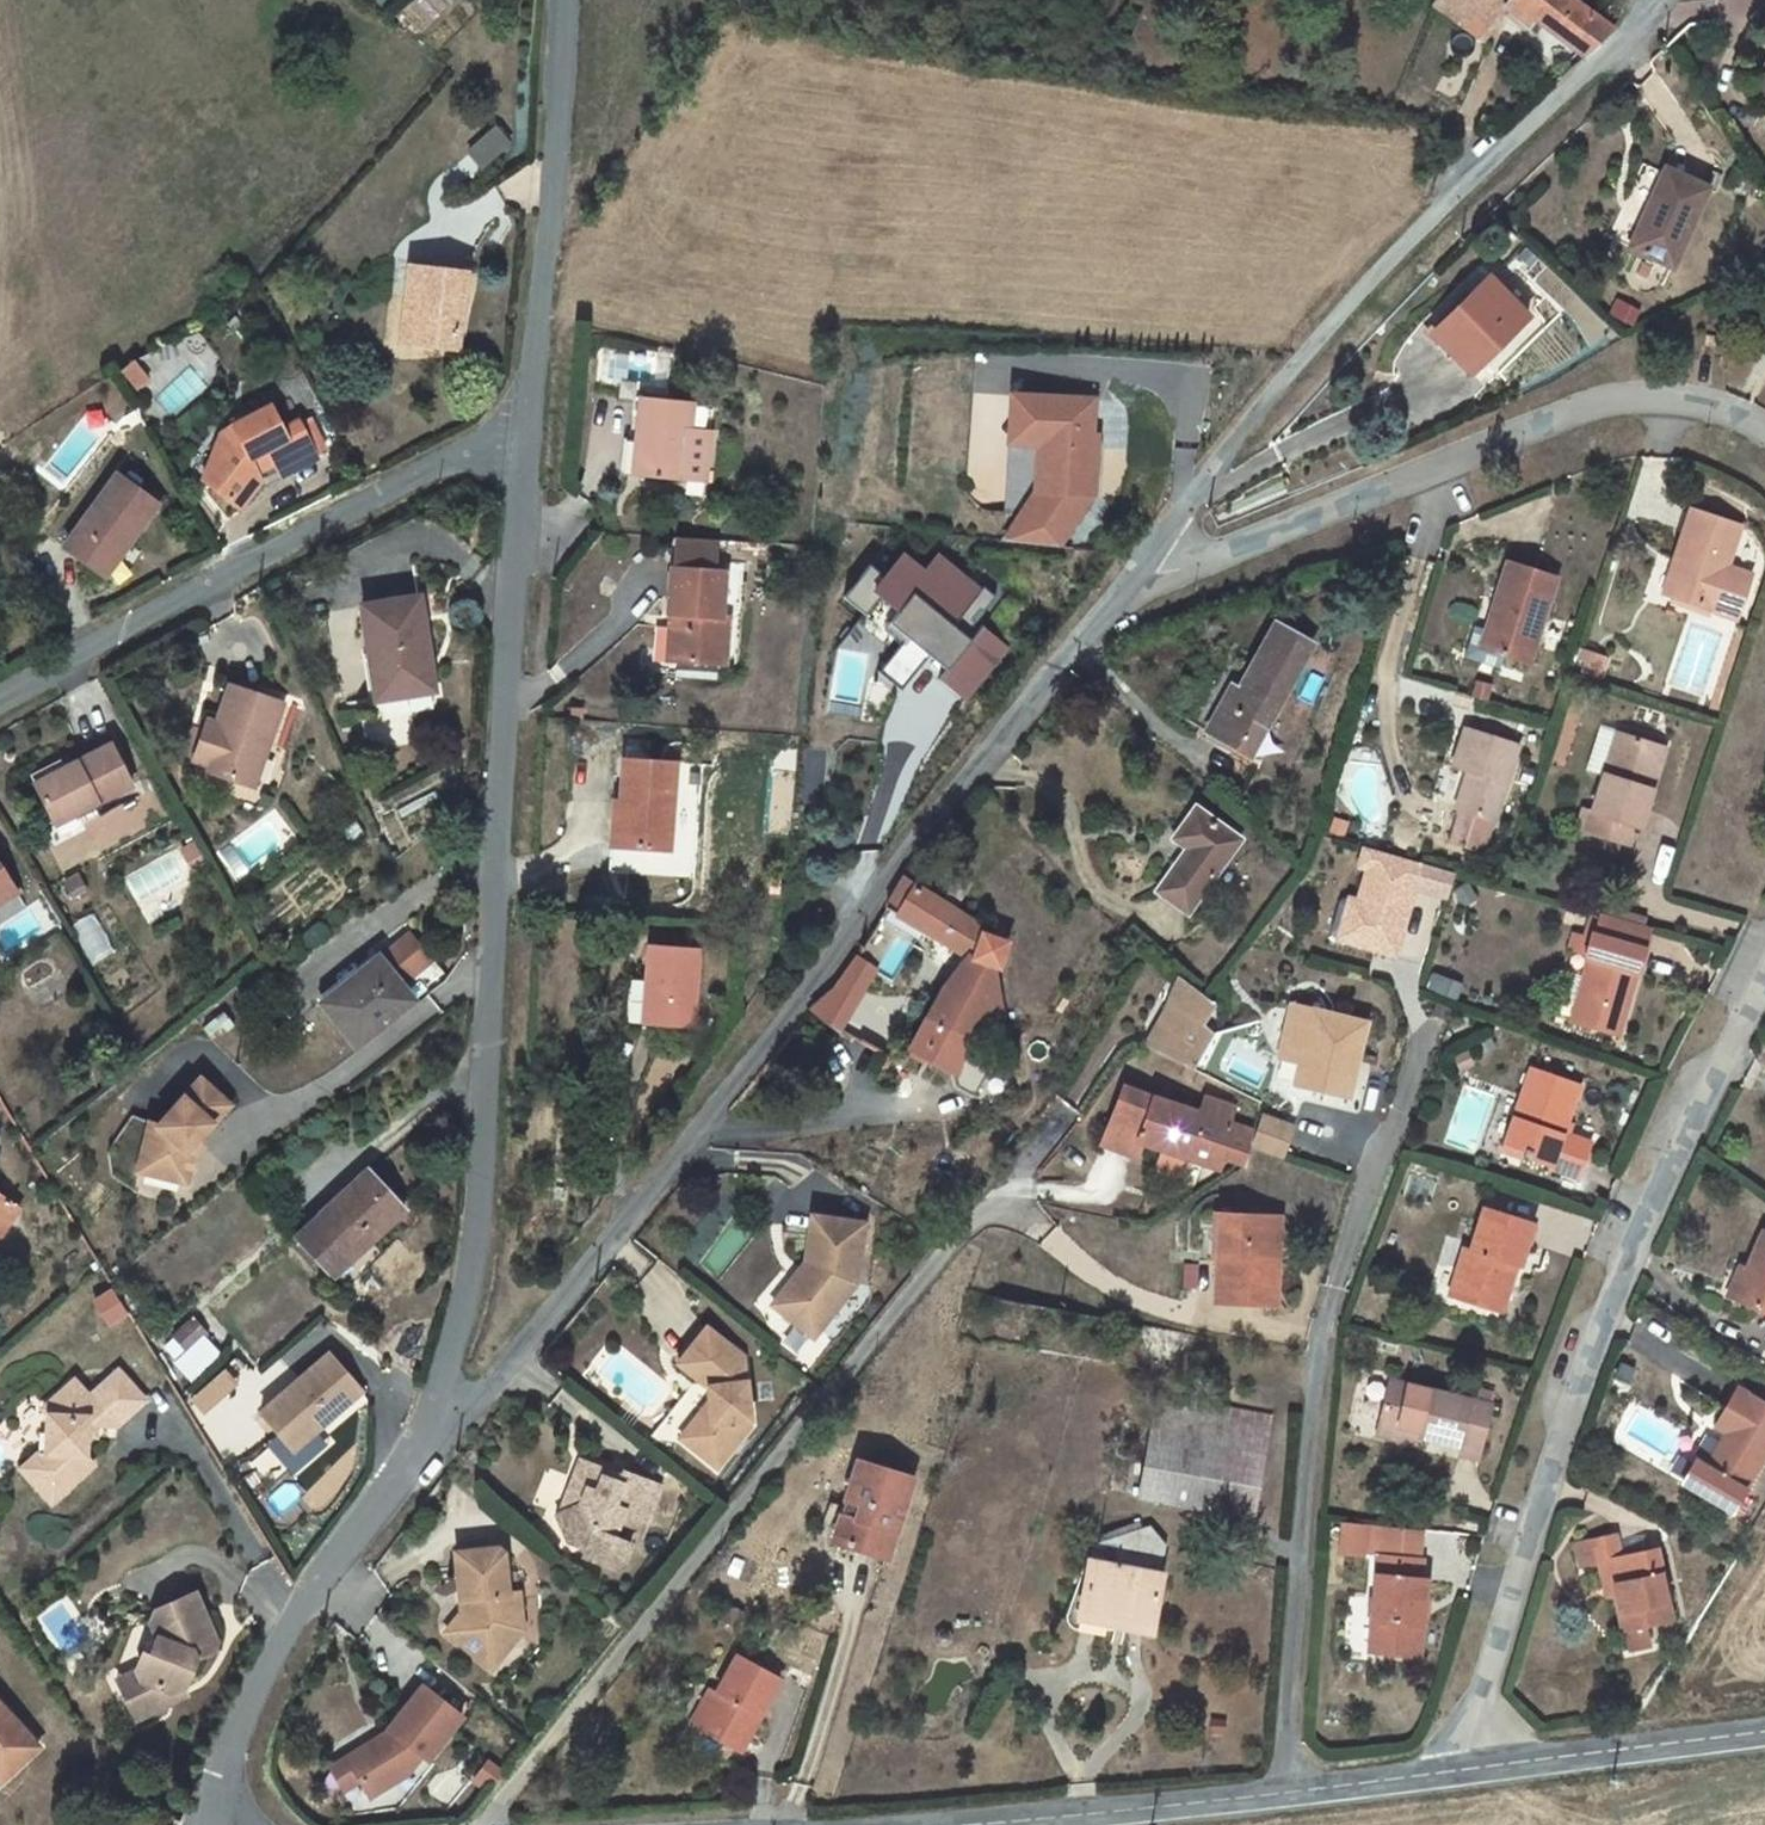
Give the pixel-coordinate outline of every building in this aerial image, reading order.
[(1433,6),(1482,40),(1504,10),(1491,0),(1438,0),(1433,6)] [(1504,10),(1509,3),(1511,0),(1491,0),(1504,10)] [(1585,59),(1615,32),(1571,0),(1511,0),(1509,3),(1532,19),(1585,59)] [(1532,19),(1509,3),(1504,10),(1527,27),(1532,19)] [(510,144),(496,128),(470,153),(484,169),(510,144)] [(1634,247),(1676,266),(1710,190),(1667,171),(1634,247)] [(468,274),(464,274),(411,266),(408,295),(420,296),(413,344),(459,350),(468,274)] [(1530,318),(1489,277),(1467,298),(1439,327),(1443,331),(1436,338),(1474,375),(1530,318)] [(420,296),(408,295),(407,305),(402,342),(413,344),(420,296)] [(1443,331),(1439,327),(1432,334),(1436,338),(1443,331)] [(1710,337),(1708,344),(1716,346),(1718,338),(1710,337)] [(1031,445),(1034,398),(1011,397),(1008,444),(1031,445)] [(693,403),(640,398),(636,440),(643,441),(640,475),(698,480),(708,469),(712,432),(691,429),(693,403)] [(1094,401),(1034,398),(1031,445),(1038,445),(1035,492),(1021,514),(1063,542),(1094,495),(1097,434),(1092,434),(1094,401)] [(318,458),(344,445),(324,409),(300,421),(283,429),(272,406),(233,426),(240,439),(231,443),(204,479),(242,508),(263,481),(259,473),(275,464),(281,476),(318,458)] [(240,439),(233,426),(222,433),(203,479),(204,479),(231,443),(240,439)] [(643,441),(636,440),(631,440),(628,474),(640,475),(643,441)] [(1031,445),(1008,444),(1004,513),(1021,514),(1035,492),(1038,445),(1031,445)] [(134,541),(160,505),(119,476),(65,546),(100,571),(127,536),(134,541)] [(1063,542),(1021,514),(1004,541),(1059,548),(1063,542)] [(1683,562),(1672,598),(1737,622),(1752,575),(1729,567),(1740,529),(1691,514),(1677,559),(1683,562)] [(100,571),(108,576),(134,541),(127,536),(100,571)] [(679,537),(676,568),(715,572),(717,540),(679,537)] [(1535,571),(1540,573),(1549,539),(1545,537),(1535,571)] [(954,627),(965,636),(976,623),(972,620),(979,612),(983,614),(996,598),(984,588),(980,592),(937,557),(922,574),(901,556),(884,578),(891,583),(880,597),(898,612),(916,626),(907,639),(878,674),(901,692),(929,657),(954,627)] [(1677,559),(1665,596),(1672,598),(1683,562),(1677,559)] [(1509,563),(1495,607),(1506,611),(1492,652),(1529,664),(1531,664),(1557,578),(1540,573),(1535,571),(1509,563)] [(843,598),(865,616),(880,597),(891,583),(884,578),(869,565),(843,598)] [(724,617),(726,572),(715,572),(676,568),(674,568),(670,613),(673,614),(681,614),(677,662),(719,664),(727,665),(730,618),(724,617)] [(422,595),(364,604),(372,657),(378,657),(384,698),(436,690),(422,595)] [(1506,611),(1495,607),(1481,649),(1492,652),(1506,611)] [(889,624),(907,639),(916,626),(898,612),(889,624)] [(972,620),(976,623),(983,614),(979,612),(972,620)] [(673,614),(669,660),(677,662),(681,614),(673,614)] [(1254,720),(1268,728),(1314,644),(1275,623),(1249,669),(1239,689),(1231,685),(1206,730),(1238,747),(1254,720)] [(954,627),(929,657),(947,671),(971,641),(965,636),(954,627)] [(940,679),(965,700),(1006,648),(982,628),(971,641),(947,671),(940,679)] [(375,699),(384,698),(378,657),(372,657),(365,659),(372,700),(375,699)] [(676,678),(717,680),(719,672),(676,670),(676,678)] [(256,786),(284,704),(232,685),(218,723),(209,720),(196,756),(214,763),(211,770),(253,784),(256,786)] [(413,711),(439,708),(436,690),(384,698),(375,699),(377,716),(362,719),(368,749),(417,740),(413,711)] [(1238,747),(1253,755),(1268,728),(1254,720),(1238,747)] [(1519,746),(1466,729),(1454,767),(1468,771),(1456,810),(1459,811),(1449,842),(1480,852),(1480,850),(1481,849),(1482,850),(1491,820),(1494,821),(1519,746)] [(1625,735),(1619,734),(1606,775),(1612,777),(1625,735)] [(1593,815),(1637,829),(1641,830),(1667,748),(1625,735),(1612,777),(1606,775),(1593,815)] [(41,791),(58,826),(131,789),(135,787),(113,745),(111,746),(71,766),(74,774),(41,791)] [(625,761),(622,801),(616,801),(615,815),(628,816),(625,846),(672,850),(677,764),(625,761)] [(1188,913),(1238,841),(1195,810),(1174,840),(1187,850),(1158,892),(1188,913)] [(615,815),(612,845),(625,846),(628,816),(615,815)] [(1588,832),(1631,846),(1637,829),(1593,815),(1588,832)] [(1349,824),(1333,819),(1329,830),(1346,835),(1349,824)] [(195,868),(207,861),(197,843),(185,850),(195,868)] [(1424,862),(1367,845),(1361,865),(1369,867),(1349,939),(1398,954),(1424,862)] [(20,895),(0,865),(0,908),(20,895)] [(1349,939),(1369,867),(1361,865),(1340,937),(1349,939)] [(1008,941),(984,932),(985,928),(905,878),(886,909),(968,958),(939,994),(911,1050),(957,1073),(986,1016),(1005,1023),(996,971),(1000,971),(1008,941)] [(1620,1034),(1651,927),(1646,926),(1602,913),(1595,941),(1591,955),(1573,1021),(1620,1034)] [(898,926),(884,918),(856,959),(871,969),(898,926)] [(380,957),(322,1002),(360,1049),(416,1003),(403,986),(432,963),(411,935),(381,958),(380,957)] [(1571,949),(1591,955),(1595,941),(1575,936),(1571,949)] [(651,948),(648,986),(645,1024),(665,1026),(695,1027),(700,951),(651,948)] [(856,959),(835,987),(811,1008),(841,1030),(874,972),(871,969),(856,959)] [(1214,1004),(1211,1002),(1188,983),(1181,991),(1212,1016),(1215,1018),(1219,1012),(1213,1007),(1214,1004)] [(648,986),(634,985),(631,1023),(645,1024),(648,986)] [(1147,1047),(1193,1068),(1196,1063),(1206,1024),(1207,1020),(1209,1017),(1212,1016),(1181,991),(1177,989),(1167,1015),(1145,1045),(1147,1047)] [(1452,1009),(1436,1004),(1431,1017),(1448,1022),(1452,1009)] [(1367,1025),(1293,1007),(1281,1059),(1297,1064),(1293,1083),(1351,1097),(1367,1025)] [(1469,1018),(1452,1026),(1456,1033),(1473,1026),(1469,1018)] [(1206,1024),(1196,1063),(1214,1034),(1217,1032),(1206,1024)] [(1469,1054),(1457,1060),(1462,1070),(1474,1065),(1469,1054)] [(1530,1154),(1528,1159),(1555,1168),(1553,1171),(1580,1180),(1593,1146),(1566,1136),(1583,1090),(1532,1072),(1507,1145),(1530,1154)] [(231,1106),(201,1079),(158,1126),(149,1124),(137,1174),(188,1185),(195,1159),(194,1159),(188,1154),(198,1142),(231,1106)] [(1247,1165),(1253,1147),(1245,1144),(1249,1132),(1230,1125),(1236,1111),(1206,1101),(1200,1115),(1126,1090),(1116,1113),(1150,1125),(1142,1144),(1222,1169),(1226,1159),(1247,1165)] [(1104,1146),(1136,1158),(1142,1144),(1150,1125),(1116,1113),(1104,1146)] [(1265,1115),(1253,1147),(1284,1158),(1296,1126),(1265,1115)] [(1252,1140),(1254,1133),(1249,1132),(1245,1144),(1253,1147),(1252,1145),(1252,1140)] [(188,1154),(194,1159),(204,1147),(198,1142),(188,1154)] [(1507,1145),(1505,1151),(1528,1159),(1530,1154),(1507,1145)] [(370,1172),(299,1239),(336,1277),(406,1210),(370,1172)] [(20,1210),(0,1196),(0,1239),(20,1210)] [(1465,1274),(1458,1272),(1450,1296),(1502,1311),(1510,1285),(1504,1283),(1510,1262),(1516,1264),(1521,1265),(1533,1227),(1485,1212),(1483,1211),(1471,1253),(1465,1274)] [(1276,1305),(1279,1217),(1219,1216),(1216,1303),(1276,1305)] [(864,1226),(812,1218),(805,1262),(804,1264),(811,1270),(778,1312),(796,1326),(802,1319),(819,1332),(855,1286),(864,1226)] [(1764,1312),(1764,1232),(1763,1232),(1746,1270),(1735,1299),(1764,1312)] [(1465,1274),(1471,1253),(1464,1250),(1458,1272),(1465,1274)] [(1504,1283),(1510,1285),(1516,1264),(1510,1262),(1504,1283)] [(778,1312),(811,1270),(804,1264),(771,1306),(778,1312)] [(540,1271),(523,1265),(519,1279),(535,1286),(540,1271)] [(1735,1299),(1746,1270),(1740,1268),(1728,1296),(1735,1299)] [(814,1340),(819,1332),(802,1319),(796,1326),(814,1340)] [(177,1338),(186,1349),(205,1332),(195,1321),(177,1338)] [(717,1471),(750,1429),(745,1360),(706,1330),(678,1366),(708,1389),(716,1389),(717,1405),(709,1405),(696,1420),(706,1427),(688,1450),(717,1471)] [(186,1349),(177,1338),(167,1347),(176,1357),(186,1349)] [(208,1354),(201,1344),(182,1359),(189,1369),(208,1354)] [(331,1352),(263,1413),(282,1433),(293,1446),(329,1414),(333,1418),(365,1390),(331,1352)] [(1054,1354),(1053,1362),(1066,1364),(1068,1356),(1054,1354)] [(40,1450),(23,1465),(54,1499),(95,1462),(88,1453),(89,1433),(89,1422),(99,1422),(119,1423),(147,1396),(119,1367),(90,1394),(75,1377),(59,1392),(57,1403),(47,1410),(47,1429),(47,1450),(40,1450)] [(185,1395),(196,1411),(235,1384),(224,1368),(185,1395)] [(1490,1407),(1390,1382),(1378,1427),(1418,1436),(1462,1447),(1480,1451),(1490,1407)] [(716,1389),(708,1389),(709,1405),(717,1405),(716,1389)] [(1746,1491),(1764,1457),(1764,1405),(1739,1389),(1716,1427),(1727,1434),(1707,1469),(1695,1462),(1683,1483),(1733,1512),(1746,1491)] [(43,1404),(47,1410),(57,1403),(59,1392),(43,1404)] [(1268,1416),(1159,1397),(1151,1438),(1224,1450),(1260,1457),(1268,1416)] [(706,1427),(696,1420),(679,1442),(688,1450),(706,1427)] [(99,1422),(89,1422),(89,1433),(98,1433),(99,1422)] [(1418,1436),(1378,1427),(1376,1434),(1416,1444),(1418,1436)] [(293,1446),(282,1433),(264,1449),(288,1476),(305,1460),(293,1446)] [(1224,1450),(1151,1438),(1141,1496),(1212,1508),(1224,1450)] [(1460,1454),(1479,1458),(1480,1451),(1462,1447),(1460,1454)] [(1224,1450),(1212,1508),(1249,1514),(1260,1457),(1224,1450)] [(888,1559),(904,1507),(913,1479),(858,1461),(834,1543),(888,1559)] [(600,1474),(578,1465),(569,1488),(584,1494),(579,1509),(558,1518),(553,1520),(566,1548),(585,1554),(583,1561),(614,1572),(622,1569),(629,1548),(613,1543),(621,1519),(644,1527),(658,1490),(623,1477),(622,1481),(619,1488),(605,1483),(600,1474)] [(622,1481),(600,1474),(605,1483),(619,1488),(622,1481)] [(569,1488),(558,1518),(579,1509),(584,1494),(569,1488)] [(1379,1622),(1376,1653),(1421,1658),(1427,1580),(1421,1579),(1422,1560),(1419,1560),(1422,1530),(1385,1527),(1382,1557),(1379,1557),(1373,1622),(1379,1622)] [(1150,1528),(1111,1541),(1165,1550),(1166,1546),(1150,1528)] [(1582,1544),(1587,1566),(1599,1563),(1607,1561),(1616,1597),(1624,1632),(1626,1631),(1631,1651),(1652,1647),(1647,1626),(1671,1621),(1655,1551),(1620,1558),(1615,1537),(1582,1544)] [(1150,1630),(1165,1550),(1111,1541),(1094,1547),(1091,1559),(1081,1617),(1127,1625),(1150,1630)] [(497,1552),(455,1556),(461,1603),(466,1603),(468,1615),(462,1615),(446,1636),(482,1665),(502,1640),(512,1647),(524,1634),(519,1596),(508,1598),(504,1557),(497,1552)] [(1068,1613),(1068,1621),(1080,1638),(1123,1645),(1127,1625),(1081,1617),(1091,1559),(1082,1557),(1068,1613)] [(1607,1561),(1599,1563),(1607,1599),(1616,1597),(1607,1561)] [(144,1676),(125,1687),(147,1725),(178,1709),(182,1696),(184,1692),(190,1684),(200,1656),(218,1647),(220,1639),(198,1589),(158,1607),(154,1618),(160,1634),(154,1650),(146,1648),(139,1667),(144,1676)] [(1379,1622),(1373,1622),(1370,1651),(1370,1653),(1376,1653),(1379,1622)] [(512,1647),(502,1640),(482,1665),(492,1672),(512,1647)] [(717,1696),(699,1729),(740,1751),(780,1680),(738,1657),(717,1696)] [(121,1677),(125,1687),(144,1676),(139,1667),(121,1677)] [(182,1696),(178,1709),(197,1688),(190,1684),(182,1696)] [(463,1719),(424,1688),(388,1732),(391,1735),(375,1744),(374,1742),(344,1758),(357,1781),(367,1799),(389,1786),(401,1770),(407,1775),(423,1757),(429,1762),(463,1719)] [(710,1693),(692,1726),(699,1729),(717,1696),(710,1693)] [(10,1775),(39,1749),(0,1704),(0,1764),(10,1775)] [(357,1781),(344,1758),(329,1768),(341,1790),(357,1781)] [(1,1783),(10,1775),(0,1764),(0,1782),(1,1783)]
